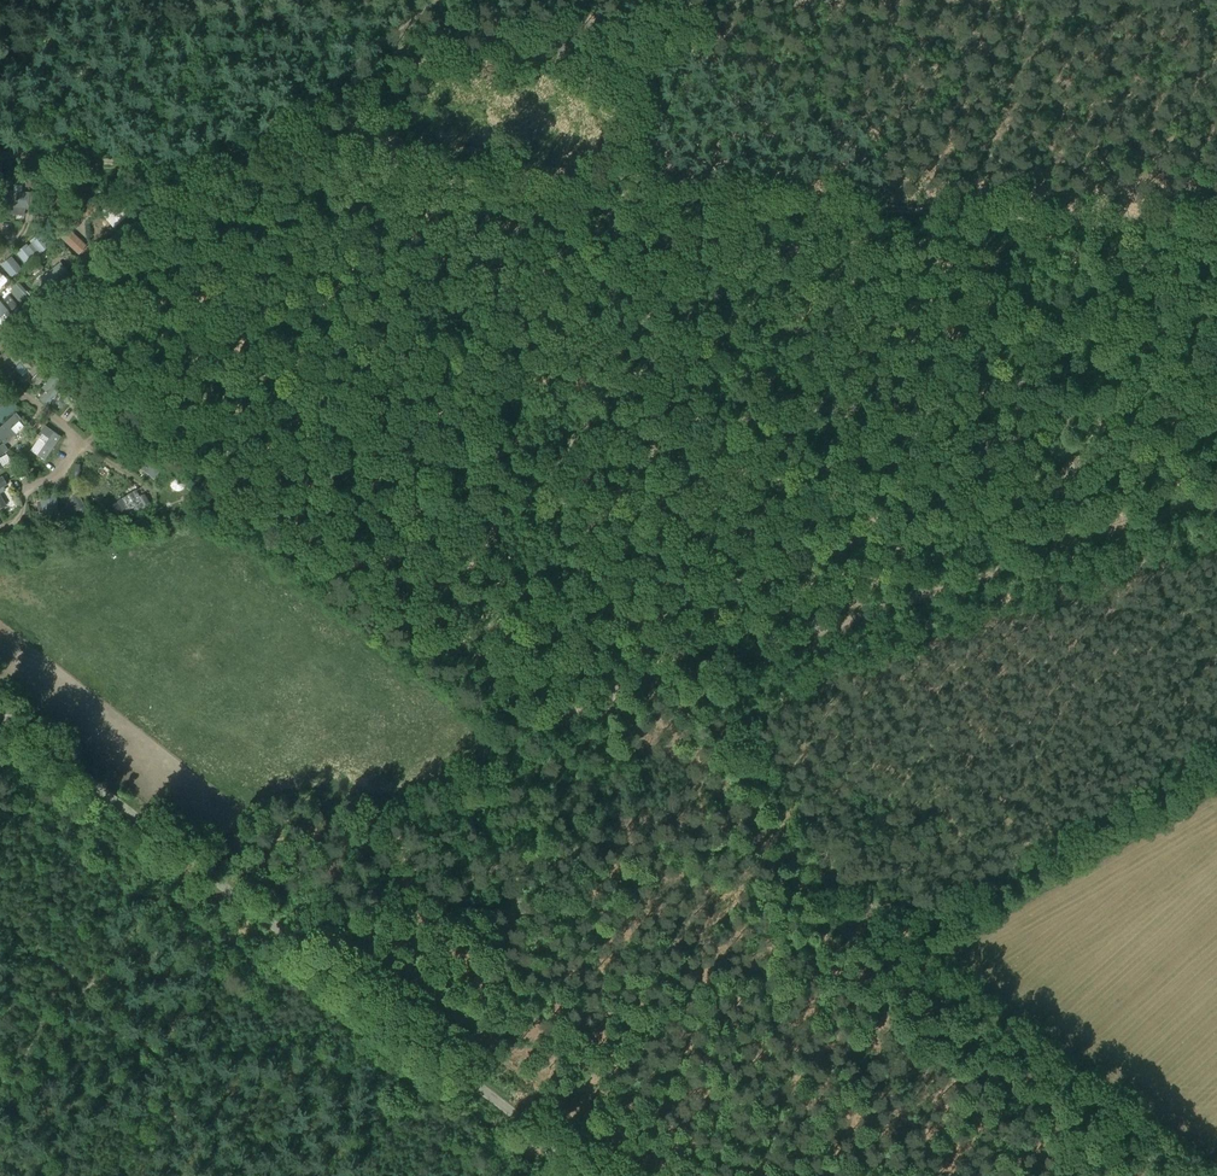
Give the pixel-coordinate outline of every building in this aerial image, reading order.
[(5,207),(16,208),(15,214),(24,215),(25,208),(28,209),(29,193),(6,191),(5,207)] [(79,211),(78,214),(84,216),(85,214),(93,216),(98,200),(78,193),(72,209),(79,211)] [(38,213),(46,216),(49,209),(52,210),(52,208),(63,212),(66,203),(44,195),(38,213)] [(106,204),(116,216),(129,205),(123,197),(119,200),(116,196),(106,204)] [(137,212),(140,216),(139,218),(143,224),(158,212),(155,208),(159,205),(154,199),(137,212)] [(68,229),(62,236),(79,253),(86,246),(68,229)] [(42,237),(29,248),(32,252),(37,248),(41,253),(50,246),(42,237)] [(29,248),(20,255),(27,264),(41,253),(37,248),(32,252),(29,248)] [(14,260),(5,267),(12,276),(21,269),(14,260)] [(72,276),(63,264),(40,283),(41,284),(37,287),(45,298),(72,276)] [(15,295),(23,288),(19,283),(10,290),(15,295)] [(19,306),(9,295),(4,300),(13,311),(19,306)] [(26,308),(30,313),(40,305),(36,299),(26,308)] [(4,313),(8,318),(11,315),(0,302),(0,316),(4,313)] [(16,322),(13,318),(7,323),(10,327),(16,322)] [(15,343),(1,357),(13,369),(20,362),(34,376),(40,369),(15,343)] [(45,368),(33,379),(38,385),(50,373),(45,368)] [(42,399),(48,404),(66,384),(54,374),(43,387),(48,391),(42,399)] [(68,383),(64,388),(67,391),(72,386),(68,383)] [(9,401),(4,396),(0,399),(0,409),(9,401)] [(62,397),(59,400),(60,405),(64,409),(69,402),(62,397)] [(100,409),(96,414),(100,418),(105,413),(100,409)] [(5,444),(16,434),(11,428),(20,420),(14,414),(0,427),(0,439),(0,438),(5,444)] [(37,455),(45,461),(61,437),(45,426),(39,433),(42,435),(48,440),(37,455)] [(144,458),(138,465),(154,477),(165,463),(145,446),(139,454),(144,458)] [(12,460),(19,453),(12,447),(6,453),(12,460)] [(51,467),(61,459),(56,453),(46,461),(51,467)] [(108,482),(113,478),(104,465),(98,469),(108,482)] [(9,493),(17,491),(15,483),(7,485),(9,493)] [(80,500),(87,499),(86,489),(79,490),(80,500)] [(136,491),(117,502),(124,514),(126,517),(149,503),(144,495),(140,497),(136,491)] [(59,514),(55,494),(40,496),(44,516),(59,514)] [(109,507),(117,519),(124,514),(117,502),(109,507)] [(102,516),(96,505),(91,508),(95,516),(96,516),(98,518),(102,516)]
